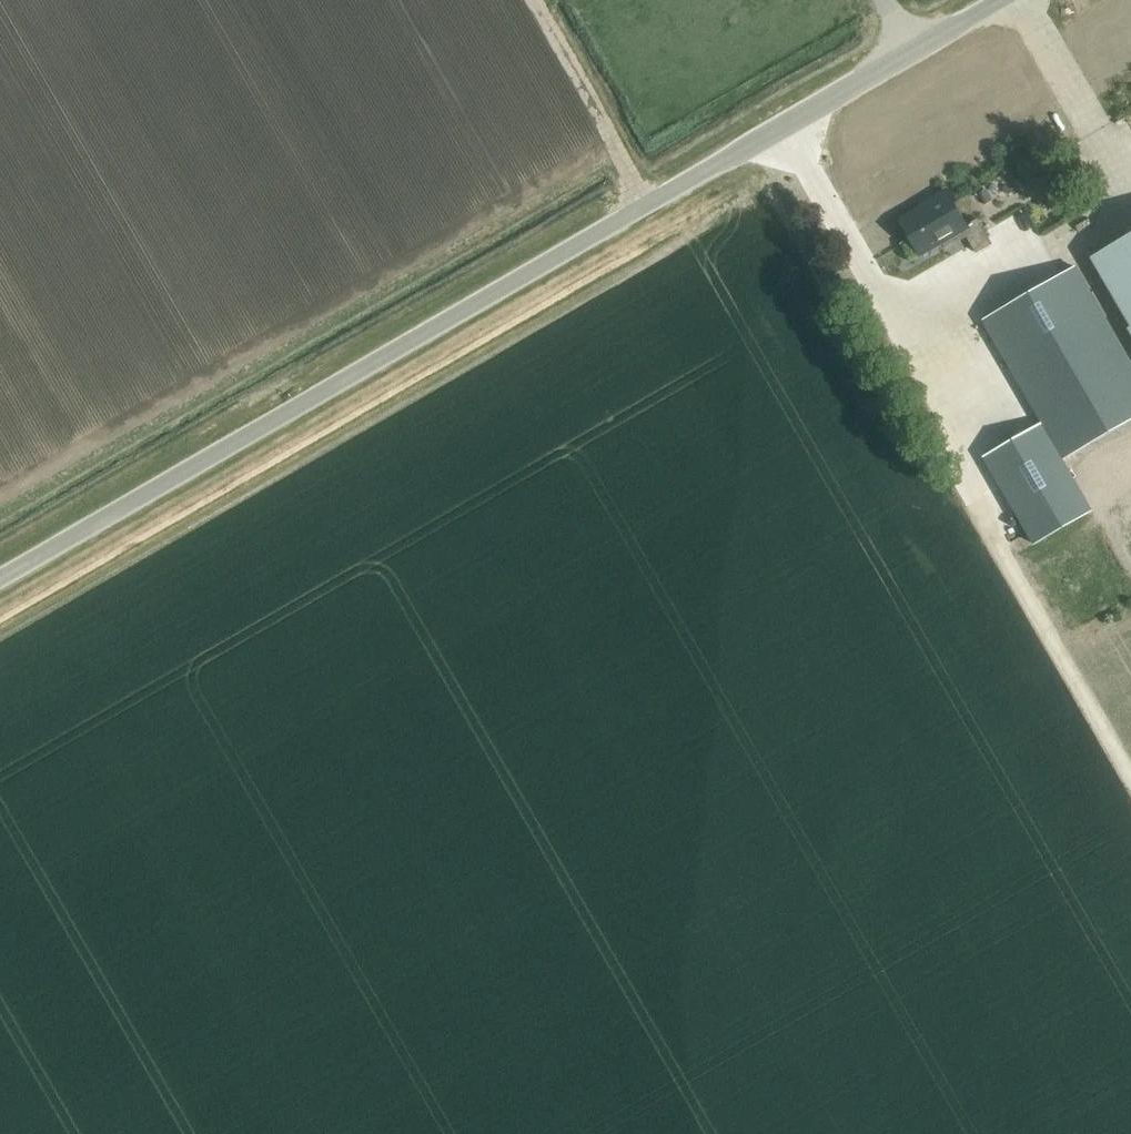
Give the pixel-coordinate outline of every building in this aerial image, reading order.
[(976,253),(991,244),(977,219),(966,225),(946,190),(929,201),(930,203),(900,220),(919,255),(963,230),(976,253)] [(1091,258),(1130,326),(1130,235),(1091,258)] [(1042,423),(1063,458),(1130,419),(1130,363),(1075,267),(983,320),(1042,423)] [(1091,510),(1062,459),(1063,458),(1042,423),(983,457),(1034,544),(1091,510)]
